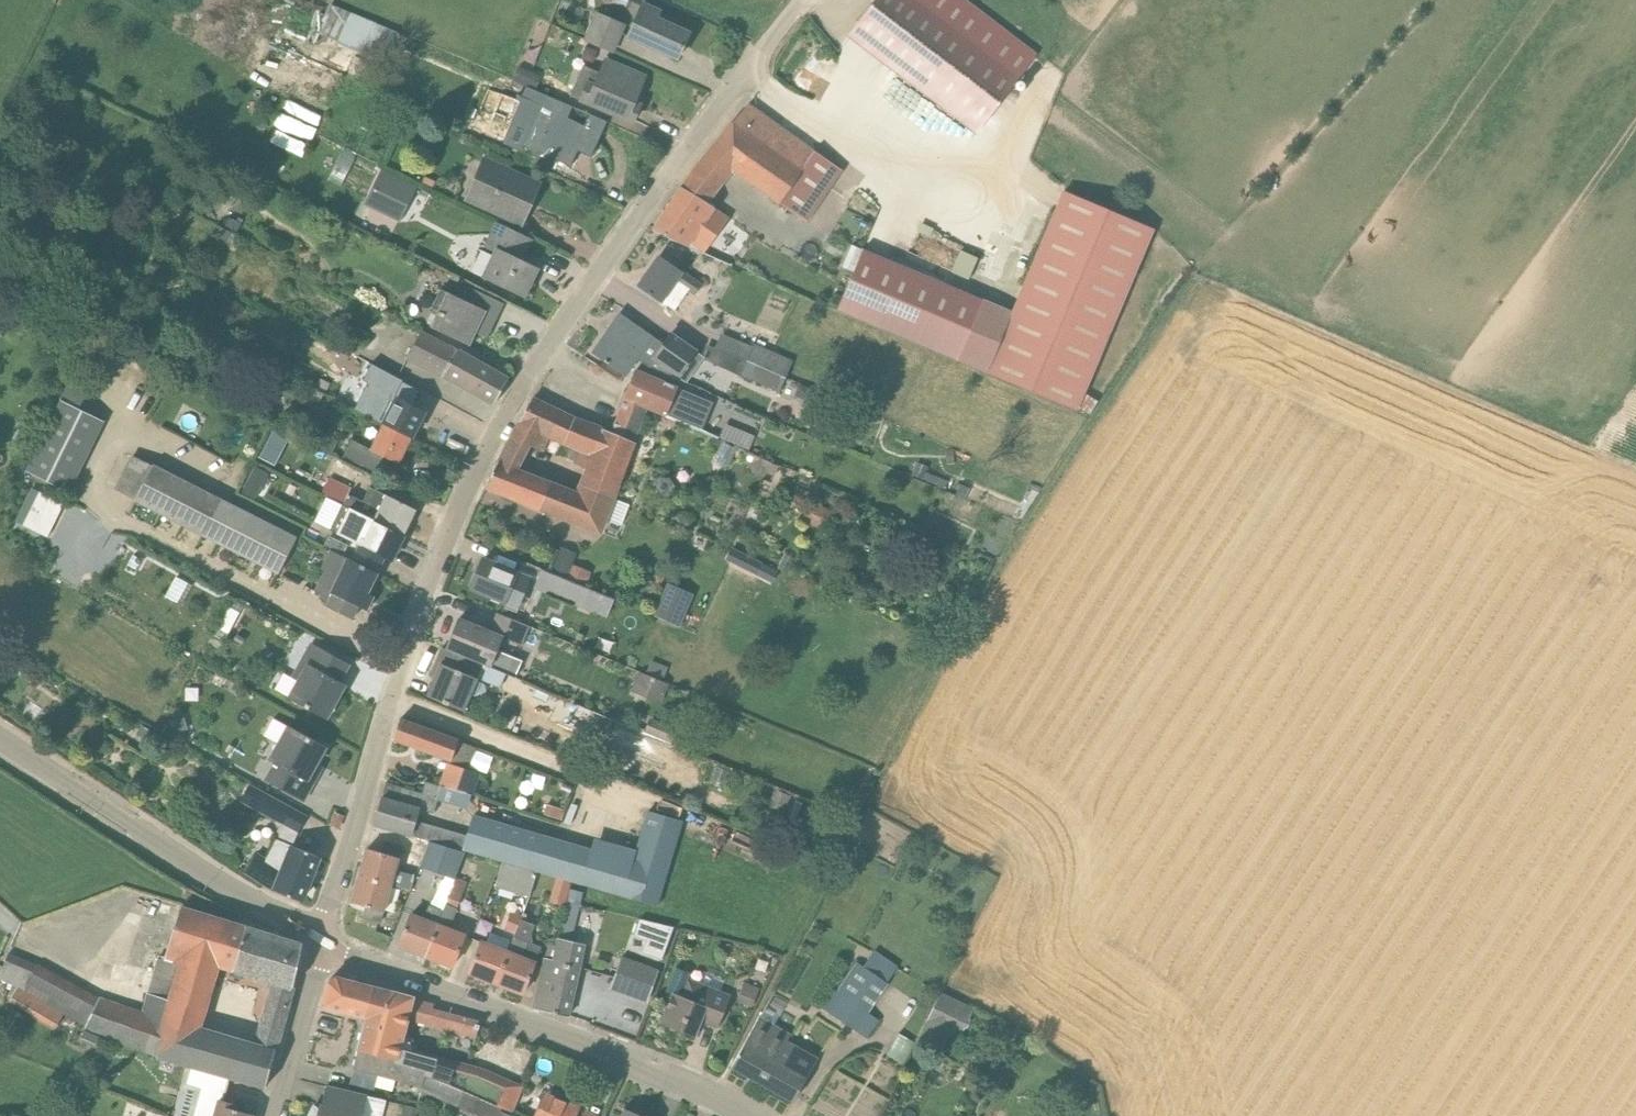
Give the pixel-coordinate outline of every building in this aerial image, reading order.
[(848,35),(977,133),(1037,55),(965,0),(875,0),(848,35)] [(631,26),(626,35),(677,59),(689,33),(658,19),(662,10),(642,1),(631,26)] [(316,33),(316,34),(376,60),(385,63),(397,32),(329,4),(325,12),(316,33)] [(595,11),(583,40),(613,54),(626,25),(595,11)] [(581,71),(571,96),(580,99),(580,100),(632,123),(640,105),(634,102),(645,77),(604,61),(599,73),(583,66),(581,71)] [(519,67),(513,82),(526,87),(534,91),(536,91),(542,77),(519,67)] [(505,84),(502,92),(515,98),(517,94),(520,95),(522,96),(525,97),(503,144),(520,152),(520,151),(523,145),(526,147),(554,160),(570,167),(578,149),(591,155),(607,122),(589,114),(584,125),(567,117),(570,112),(573,107),(536,91),(534,91),(526,87),(526,88),(524,91),(523,92),(505,84)] [(288,99),(277,127),(314,141),(325,113),(288,99)] [(778,205),(779,204),(805,222),(838,174),(748,105),(706,155),(778,205)] [(479,167),(465,199),(519,223),(529,202),(531,203),(539,185),(505,170),(502,177),(479,167)] [(381,171),(365,206),(390,219),(407,184),(381,171)] [(681,188),(653,229),(704,253),(727,222),(723,219),(725,215),(708,203),(720,188),(692,171),(681,188)] [(1012,314),(986,375),(1075,413),(1083,394),(1145,247),(1153,229),(1117,214),(1064,192),(1012,314)] [(485,279),(522,297),(536,267),(512,255),(522,235),(498,223),(486,248),(497,253),(485,279)] [(963,249),(956,270),(972,276),(980,256),(963,249)] [(958,363),(984,302),(862,250),(837,311),(958,363)] [(659,256),(638,287),(657,301),(659,300),(673,310),(688,291),(694,296),(702,287),(659,256)] [(430,327),(450,337),(470,346),(480,325),(491,331),(504,304),(467,286),(462,299),(442,289),(434,307),(438,309),(430,327)] [(608,363),(626,375),(637,359),(649,368),(676,380),(697,351),(670,332),(661,344),(623,317),(608,339),(604,337),(593,352),(605,361),(604,362),(608,364),(608,363)] [(422,330),(406,359),(441,376),(495,404),(508,380),(422,330)] [(753,345),(746,360),(785,377),(792,362),(781,357),(771,353),(753,345)] [(779,392),(785,377),(746,361),(740,376),(779,392)] [(368,383),(354,410),(357,412),(369,417),(385,425),(384,426),(411,439),(424,412),(412,406),(398,399),(406,383),(371,365),(363,380),(368,383)] [(635,371),(623,402),(639,408),(638,408),(642,410),(646,412),(647,409),(661,415),(666,417),(676,422),(700,431),(712,402),(694,395),(677,388),(678,386),(636,369),(635,371)] [(63,392),(85,401),(89,390),(67,382),(63,392)] [(577,453),(589,424),(575,419),(532,399),(509,439),(529,449),(531,445),(540,449),(545,439),(577,453)] [(67,495),(103,423),(59,402),(23,474),(67,495)] [(646,412),(642,410),(638,408),(639,408),(623,402),(611,433),(634,442),(646,412)] [(577,453),(573,461),(577,463),(584,466),(589,468),(581,485),(602,493),(611,496),(613,497),(615,498),(636,443),(634,442),(611,433),(603,430),(589,424),(577,453)] [(353,441),(345,457),(376,473),(384,457),(398,464),(411,439),(384,426),(371,450),(353,441)] [(274,431),(265,458),(281,464),(290,436),(274,431)] [(746,433),(739,448),(748,452),(755,437),(746,433)] [(485,487),(552,514),(562,486),(518,469),(529,449),(509,439),(485,487)] [(278,573),(297,537),(155,463),(153,466),(133,457),(116,489),(136,499),(135,502),(278,573)] [(247,489),(269,497),(277,473),(255,465),(247,489)] [(330,478),(322,495),(343,505),(403,535),(416,510),(370,487),(363,502),(348,495),(351,488),(330,478)] [(654,490),(658,496),(665,497),(670,493),(672,486),(667,480),(661,479),(655,483),(654,490)] [(562,488),(552,514),(601,534),(607,520),(614,500),(615,498),(613,497),(611,496),(602,493),(581,485),(577,494),(562,488)] [(432,493),(438,497),(443,490),(437,486),(432,493)] [(17,521),(47,536),(63,504),(33,489),(17,521)] [(343,505),(331,530),(361,545),(358,550),(355,556),(379,568),(384,559),(385,557),(391,560),(403,535),(343,505)] [(812,506),(805,521),(826,530),(833,515),(812,506)] [(732,548),(727,561),(756,575),(763,563),(732,548)] [(327,604),(326,606),(352,619),(358,606),(367,610),(374,596),(368,593),(378,573),(349,559),(347,558),(347,559),(330,592),(332,593),(327,604)] [(483,559),(471,588),(519,605),(530,578),(483,559)] [(565,578),(585,586),(591,573),(571,564),(565,578)] [(542,569),(535,584),(584,604),(591,588),(585,586),(565,578),(542,569)] [(236,631),(246,605),(231,599),(222,626),(236,631)] [(661,600),(655,616),(678,626),(684,610),(679,608),(661,600)] [(446,650),(481,664),(515,677),(522,661),(494,650),(500,636),(520,644),(527,625),(496,613),(489,631),(460,618),(446,650)] [(348,664),(313,644),(312,644),(302,663),(308,666),(289,699),(326,719),(338,696),(332,693),(348,664)] [(462,711),(469,695),(475,697),(480,698),(483,696),(486,692),(485,687),(484,685),(482,682),(475,679),(481,664),(446,650),(426,696),(462,711)] [(630,691),(661,704),(669,685),(662,682),(668,667),(651,660),(645,675),(638,672),(630,691)] [(471,795),(472,796),(480,774),(467,769),(475,748),(458,741),(400,719),(394,739),(449,757),(439,785),(471,795)] [(644,732),(672,744),(677,730),(649,719),(644,732)] [(266,782),(302,802),(316,778),(310,775),(325,747),(289,727),(280,744),(285,747),(276,764),(274,763),(267,776),(269,777),(266,782)] [(382,797),(374,825),(411,836),(463,849),(502,861),(546,874),(550,875),(572,881),(579,883),(591,849),(474,815),(468,835),(416,820),(416,821),(415,821),(419,809),(434,813),(437,800),(467,809),(471,795),(439,785),(425,781),(421,793),(387,783),(383,797),(382,797)] [(240,801),(297,833),(307,816),(250,785),(240,801)] [(344,815),(333,811),(328,825),(339,829),(344,815)] [(319,857),(292,846),(274,839),(265,860),(255,854),(245,871),(274,890),(301,901),(319,857)] [(367,849),(359,876),(392,885),(392,884),(411,890),(415,877),(396,871),(402,847),(384,842),(381,853),(367,849)] [(454,879),(464,853),(428,842),(419,866),(454,879)] [(532,919),(537,905),(543,883),(546,874),(502,861),(495,887),(529,897),(528,902),(524,916),(532,919)] [(543,883),(553,886),(549,901),(564,906),(565,901),(570,888),(572,881),(550,875),(546,874),(543,883)] [(359,876),(356,888),(351,902),(366,907),(362,917),(381,923),(392,885),(359,876)] [(584,891),(570,888),(565,901),(580,904),(584,891)] [(443,911),(427,956),(453,966),(464,936),(448,929),(455,910),(461,895),(450,890),(445,906),(443,911)] [(571,939),(579,911),(580,904),(565,901),(564,906),(558,927),(563,928),(560,938),(571,941),(571,939)] [(429,905),(423,919),(412,915),(399,945),(427,956),(443,911),(429,905)] [(265,1087),(280,1034),(293,987),(303,945),(180,907),(166,959),(157,956),(141,1010),(131,1047),(143,1052),(158,1057),(157,1058),(182,1065),(230,1078),(230,1077),(265,1087)] [(511,912),(504,929),(515,934),(522,916),(511,912)] [(675,928),(640,919),(634,937),(646,941),(642,953),(662,960),(675,928)] [(545,958),(533,1009),(568,1017),(584,944),(571,941),(560,938),(556,937),(551,959),(545,958)] [(497,983),(524,994),(541,948),(513,938),(508,952),(497,983)] [(480,942),(469,972),(497,983),(508,952),(480,942)] [(875,951),(863,967),(887,982),(897,967),(875,951)] [(0,973),(0,979),(26,990),(86,1026),(100,997),(38,963),(9,952),(0,973)] [(647,1001),(658,971),(622,958),(611,988),(647,1001)] [(820,1007),(866,1038),(878,1020),(868,1013),(888,983),(858,963),(838,992),(832,989),(820,1007)] [(367,1019),(375,987),(336,976),(328,981),(322,1006),(367,1019)] [(718,1028),(726,1007),(731,996),(686,978),(679,995),(674,992),(661,1023),(694,1037),(700,1020),(718,1028)] [(759,989),(744,983),(737,1002),(751,1008),(759,989)] [(384,1077),(389,1060),(372,1055),(389,991),(375,987),(367,1019),(354,1068),(358,1069),(355,1083),(372,1088),(375,1075),(384,1077)] [(429,1056),(400,1048),(407,1019),(475,1037),(473,1044),(474,1044),(480,1022),(454,1015),(432,1009),(434,1005),(413,999),(413,997),(389,991),(372,1055),(389,1060),(423,1071),(498,1105),(497,1106),(510,1111),(521,1086),(509,1081),(507,1083),(478,1071),(450,1063),(451,1059),(430,1053),(429,1056)] [(960,1037),(973,1008),(940,992),(926,1021),(960,1037)] [(760,1016),(732,1067),(793,1101),(818,1057),(788,1040),(791,1034),(760,1016)] [(384,1077),(421,1088),(420,1091),(477,1115),(512,1115),(513,1115),(497,1108),(497,1106),(498,1105),(423,1071),(389,1060),(384,1077)] [(253,1114),(235,1109),(236,1105),(220,1100),(221,1096),(224,1096),(230,1078),(182,1065),(179,1072),(196,1078),(193,1088),(206,1093),(199,1115),(253,1115),(253,1114)] [(367,1096),(326,1086),(322,1104),(320,1104),(317,1115),(362,1115),(367,1096)] [(536,1115),(581,1115),(569,1111),(571,1107),(545,1096),(536,1115)] [(402,1115),(416,1115),(418,1108),(404,1105),(402,1115)]
